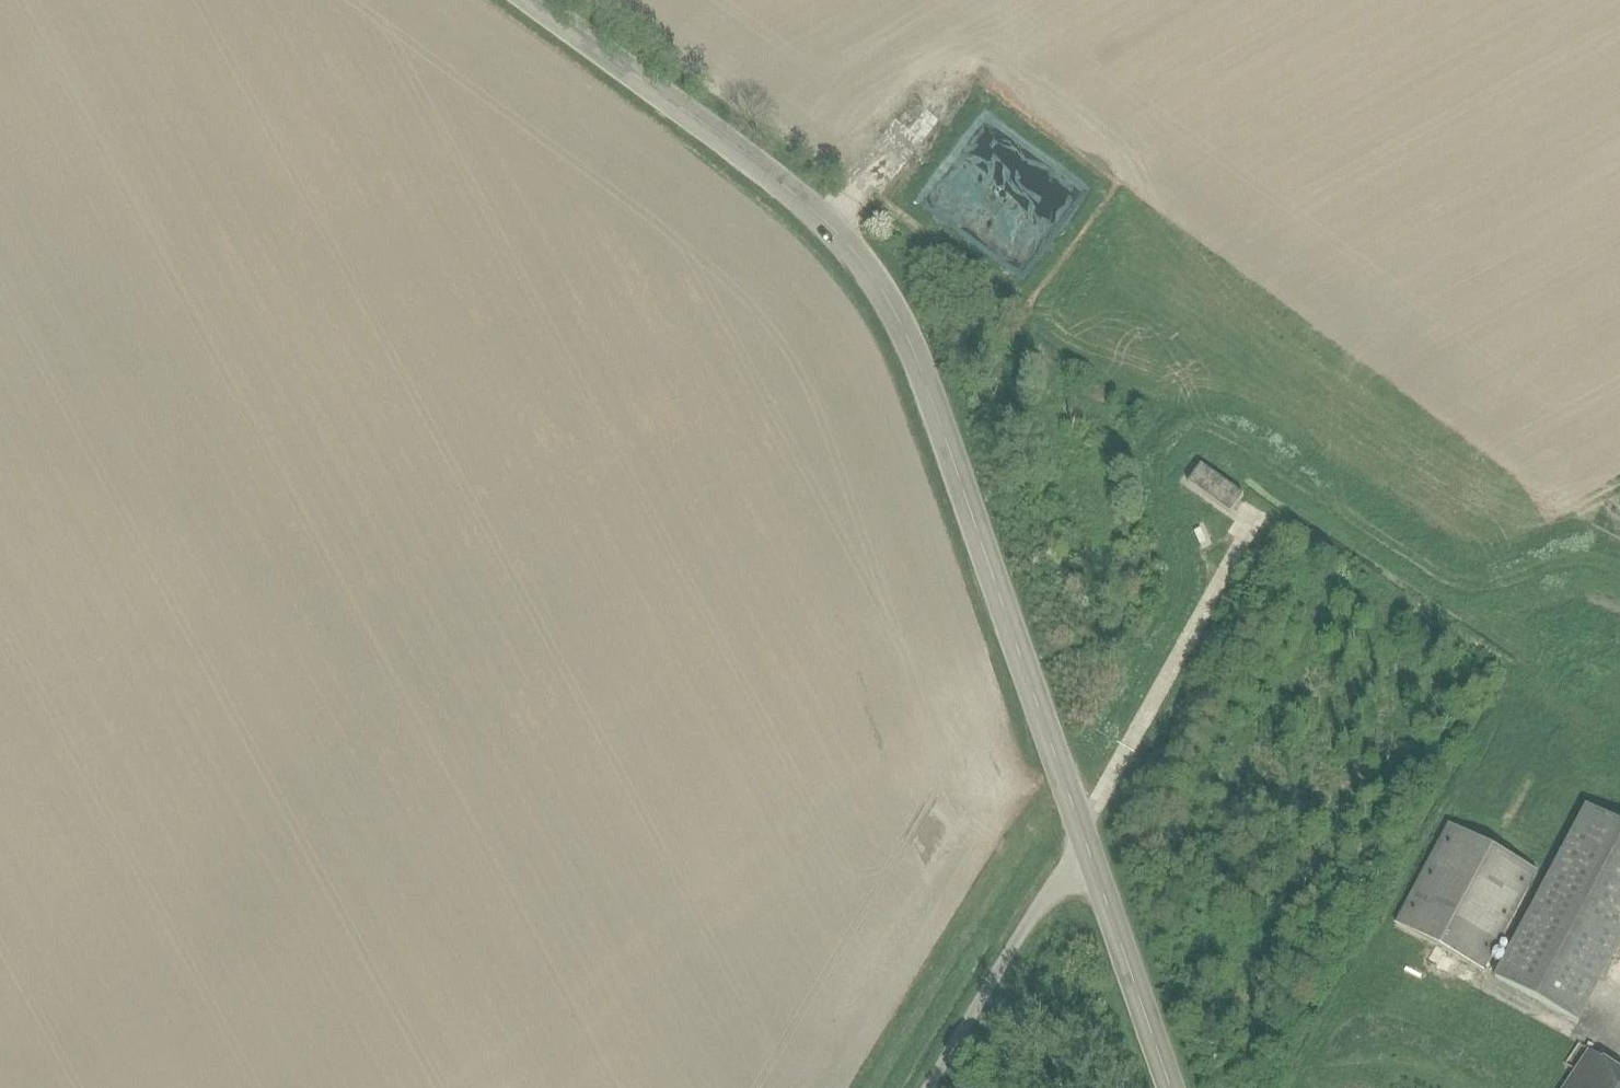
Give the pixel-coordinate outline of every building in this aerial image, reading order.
[(1232,513),(1245,495),(1204,465),(1191,483),(1232,513)] [(1619,943),(1619,823),(1587,806),(1495,976),(1578,1021),(1619,943)] [(1484,972),(1538,871),(1450,825),(1397,925),(1484,972)] [(1581,1046),(1568,1064),(1578,1073),(1568,1087),(1619,1087),(1619,1071),(1581,1046)]
